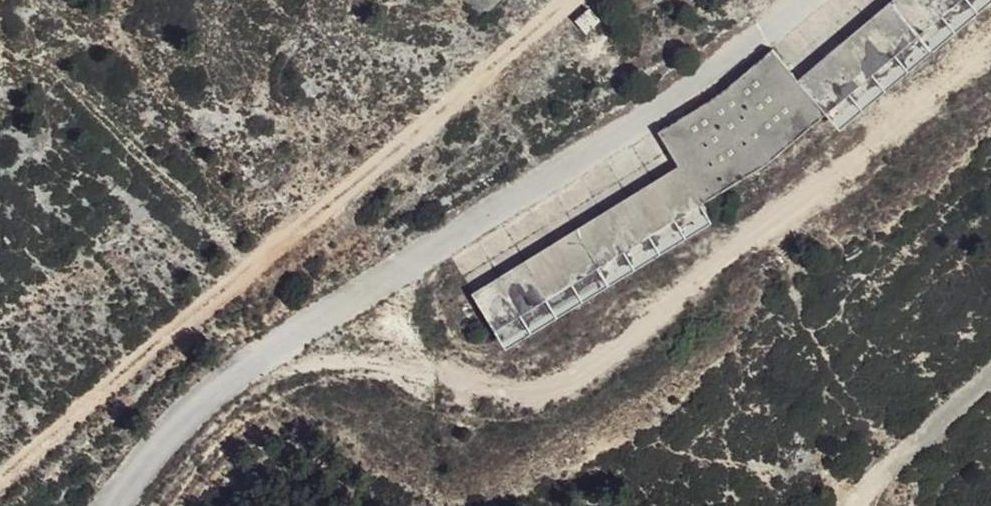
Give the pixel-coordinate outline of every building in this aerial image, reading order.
[(803,72),(779,51),(645,142),(655,164),(437,283),(479,358),(709,239),(710,206),(817,136),(841,144),(990,35),(990,0),(903,0),(803,72)]
